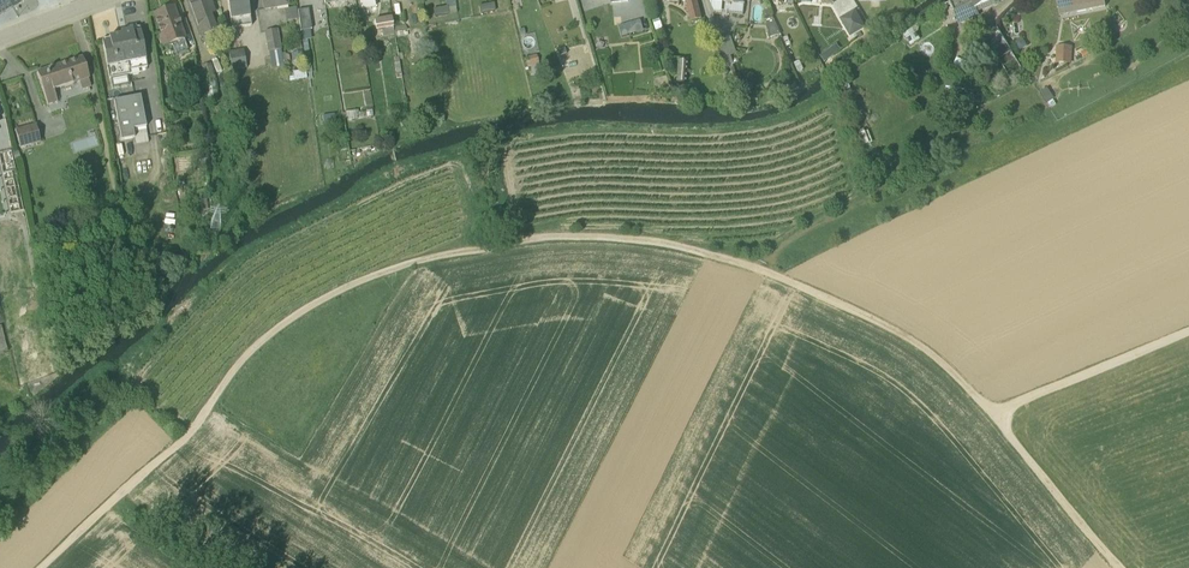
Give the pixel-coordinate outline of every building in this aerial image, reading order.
[(12,7),(7,0),(0,0),(0,15),(12,7)] [(198,37),(217,31),(211,15),(214,13),(209,0),(186,0),(198,37)] [(231,29),(251,26),(247,0),(227,0),(231,29)] [(264,10),(276,8),(277,10),(288,8),(287,6),(288,6),(287,0),(262,0),(264,10)] [(360,11),(375,8),(374,0),(359,0),(360,11)] [(697,0),(686,0),(685,0),(690,21),(702,18),(697,0)] [(740,14),(741,4),(744,4),(744,0),(711,0),(711,2),(709,2),(713,12),(740,14)] [(949,3),(960,24),(979,15),(980,11),(999,2),(998,0),(955,0),(949,3)] [(1059,16),(1105,7),(1104,0),(1056,0),(1059,16)] [(495,11),(493,3),(478,5),(480,14),(494,11),(495,11)] [(447,6),(432,9),(434,17),(456,13),(455,7),(448,9),(447,6)] [(162,48),(186,39),(174,7),(153,14),(161,35),(157,36),(162,48)] [(298,18),(296,7),(284,9),(286,21),(298,18)] [(849,37),(866,30),(858,9),(841,16),(849,37)] [(308,10),(297,11),(301,31),(311,29),(308,10)] [(402,15),(395,16),(396,23),(404,22),(402,15)] [(381,31),(382,37),(394,35),(391,17),(374,20),(375,30),(376,30),(377,32),(381,31)] [(659,19),(652,21),(656,31),(662,28),(659,19)] [(407,36),(405,25),(393,27),(395,38),(407,36)] [(620,25),(624,37),(643,31),(642,25),(620,25)] [(139,28),(131,29),(131,30),(120,32),(121,35),(108,37),(108,38),(101,40),(109,78),(110,78),(112,88),(129,84),(128,76),(129,75),(128,71),(147,67),(139,28)] [(277,29),(264,31),(267,50),(272,68),(284,66),(283,62),(290,61),(289,55),(286,54),(285,53),(281,53),(280,49),(281,49),(277,29)] [(292,30),(296,51),(301,50),(298,29),(292,30)] [(996,29),(982,37),(998,61),(999,61),(1002,66),(992,73),(991,71),(986,75),(996,90),(1024,73),(996,29)] [(718,37),(725,63),(739,59),(731,34),(718,37)] [(306,37),(302,38),(308,74),(312,73),(306,37)] [(608,39),(599,42),(606,65),(615,62),(608,39)] [(1094,53),(1089,44),(1075,51),(1080,61),(1094,53)] [(228,51),(231,71),(247,68),(243,48),(228,51)] [(302,51),(291,53),(293,61),(304,59),(302,51)] [(527,56),(529,65),(540,62),(537,53),(527,56)] [(1058,63),(1053,53),(1046,57),(1051,66),(1058,63)] [(88,79),(89,79),(82,57),(53,66),(53,67),(48,69),(48,68),(36,72),(48,106),(57,102),(54,91),(79,82),(82,90),(91,87),(88,79)] [(972,74),(975,62),(955,57),(952,69),(972,74)] [(677,82),(683,83),(686,61),(680,60),(677,82)] [(215,78),(211,64),(201,66),(205,81),(208,100),(218,98),(215,78)] [(288,76),(289,81),(306,78),(305,69),(292,72),(292,76),(288,76)] [(945,87),(975,92),(976,84),(946,80),(945,87)] [(1053,99),(1046,89),(1040,92),(1039,93),(1046,103),(1053,99)] [(146,127),(140,96),(113,101),(121,140),(134,138),(132,130),(146,127)] [(35,124),(15,130),(20,148),(40,142),(35,124)] [(4,169),(15,165),(10,149),(0,152),(0,157),(4,169)]
